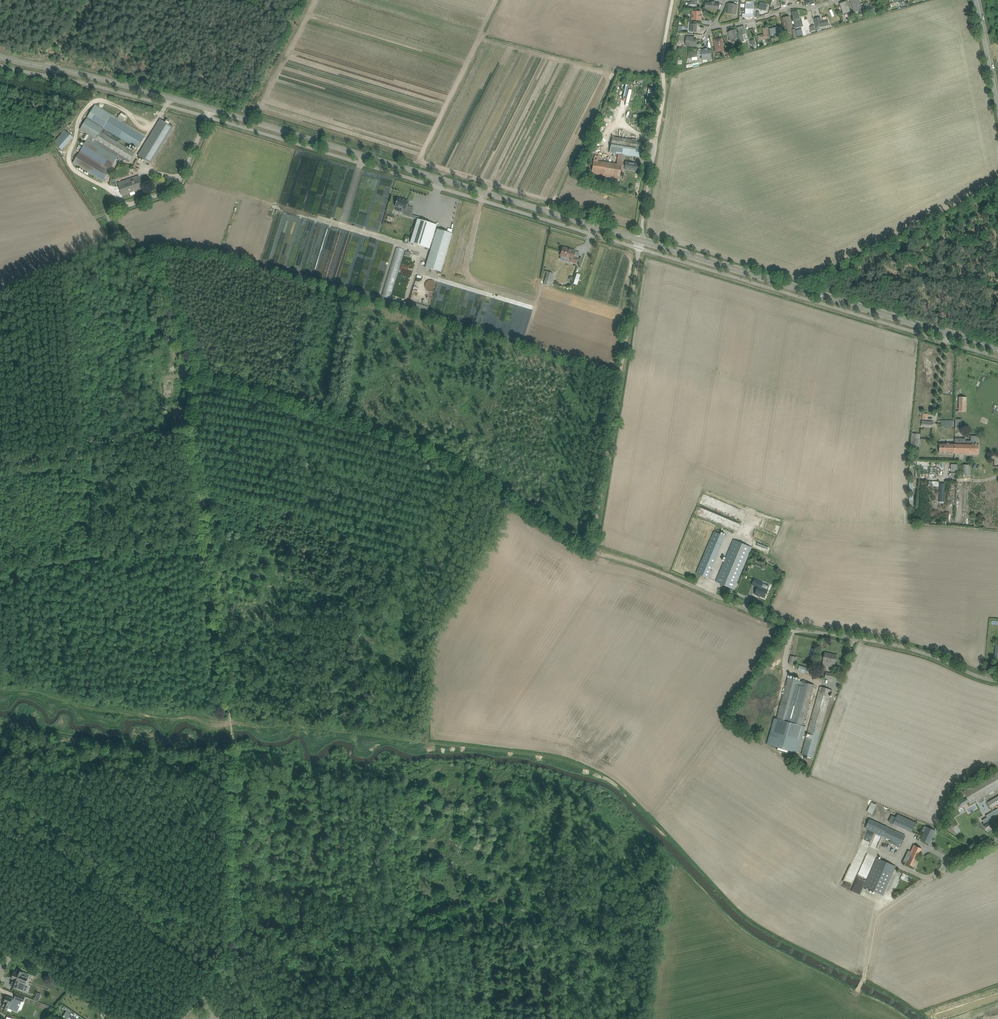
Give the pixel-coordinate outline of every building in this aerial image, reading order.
[(859,0),(856,0),(855,0),(850,0),(855,13),(863,10),(859,0)] [(705,8),(719,10),(720,3),(715,3),(715,2),(710,1),(710,2),(705,2),(705,8)] [(742,17),(754,17),(754,16),(754,13),(754,1),(751,1),(751,4),(746,3),(745,14),(742,14),(742,17)] [(850,11),(847,1),(840,4),(843,14),(850,11)] [(760,2),(758,9),(766,11),(768,4),(760,2)] [(864,4),(868,14),(878,10),(877,9),(878,9),(878,8),(878,7),(878,6),(877,5),(876,5),(876,4),(872,6),(872,5),(870,4),(870,5),(869,2),(864,4)] [(727,14),(736,15),(738,5),(729,3),(727,14)] [(798,10),(792,12),(795,28),(802,27),(801,23),(798,23),(797,15),(799,15),(798,10)] [(692,11),(692,14),(693,15),(693,17),(692,17),(691,20),(701,21),(701,18),(702,18),(702,14),(701,14),(701,11),(692,11)] [(792,29),(790,16),(783,18),(785,30),(792,29)] [(822,21),(821,17),(815,19),(817,28),(829,25),(828,19),(822,21)] [(737,27),(741,42),(745,41),(743,35),(746,34),(744,25),(737,27)] [(770,29),(772,35),(775,34),(776,38),(780,37),(779,34),(783,33),(782,27),(770,29)] [(760,41),(770,39),(768,28),(763,29),(764,35),(759,36),(760,41)] [(738,37),(735,29),(727,32),(731,40),(738,37)] [(686,36),(686,43),(690,43),(690,46),(697,47),(698,40),(694,39),(695,37),(686,36)] [(722,38),(714,40),(716,52),(724,50),(722,38)] [(699,55),(702,55),(702,60),(712,59),(711,49),(708,49),(708,48),(704,49),(701,49),(701,51),(698,51),(699,55)] [(649,87),(647,94),(644,109),(651,110),(655,88),(649,87)] [(122,112),(120,115),(121,115),(118,119),(95,105),(80,129),(96,139),(96,140),(86,134),(83,139),(86,141),(73,163),(103,181),(118,156),(129,162),(130,160),(135,153),(119,143),(124,140),(137,148),(145,137),(144,137),(145,135),(122,121),(126,115),(122,112)] [(138,156),(151,164),(174,127),(169,124),(170,121),(166,119),(164,121),(161,119),(138,156)] [(65,130),(54,143),(62,150),(73,137),(65,130)] [(612,137),(611,144),(610,152),(634,156),(639,157),(640,149),(636,148),(637,141),(612,137)] [(591,174),(596,175),(619,179),(621,168),(625,169),(633,170),(638,171),(639,164),(634,163),(626,162),(617,161),(617,164),(606,162),(598,161),(599,156),(594,155),(591,174)] [(143,188),(139,176),(118,183),(122,195),(143,188)] [(398,197),(396,202),(395,206),(402,208),(401,212),(408,214),(411,207),(407,206),(409,201),(398,197)] [(437,229),(435,229),(437,224),(423,220),(417,219),(416,223),(410,243),(429,248),(431,249),(425,267),(441,272),(452,233),(437,229)] [(384,250),(391,253),(394,244),(387,242),(384,250)] [(395,247),(382,295),(392,298),(404,249),(395,247)] [(574,256),(575,251),(571,250),(571,251),(569,250),(569,249),(563,247),(560,255),(571,259),(570,261),(576,263),(578,258),(574,256)] [(320,263),(320,252),(307,252),(307,263),(320,263)] [(547,272),(543,284),(550,286),(552,278),(550,278),(552,273),(547,272)] [(434,290),(436,282),(428,280),(426,288),(434,290)] [(958,396),(957,411),(965,412),(966,397),(958,396)] [(911,445),(919,446),(920,434),(912,433),(911,445)] [(955,443),(955,453),(974,454),(979,454),(979,444),(978,444),(978,441),(966,441),(966,438),(955,438),(955,443)] [(940,453),(955,453),(955,443),(940,443),(940,453)] [(971,475),(971,464),(962,464),(962,475),(971,475)] [(705,555),(697,573),(710,578),(713,571),(711,570),(725,536),(714,531),(711,540),(705,555)] [(734,540),(718,577),(716,581),(734,589),(752,547),(734,540)] [(755,579),(754,580),(752,585),(758,587),(755,594),(759,596),(759,595),(765,598),(768,590),(761,587),(763,583),(755,579)] [(824,661),(823,665),(822,670),(826,670),(827,666),(834,668),(837,655),(825,653),(824,658),(823,661),(824,661)] [(803,726),(815,685),(806,683),(806,681),(803,680),(802,683),(800,682),(800,681),(788,678),(777,718),(775,718),(789,668),(787,667),(789,660),(771,655),(769,662),(767,662),(748,731),(754,733),(754,734),(754,735),(754,736),(761,738),(762,735),(769,737),(767,745),(778,747),(777,749),(778,749),(777,751),(793,755),(794,752),(798,753),(806,726),(803,726)] [(789,664),(795,665),(797,657),(792,656),(789,664)] [(813,757),(832,690),(820,686),(802,754),(813,757)] [(991,808),(997,804),(997,796),(988,802),(991,808)] [(867,812),(872,814),(877,804),(872,802),(867,812)] [(984,823),(983,824),(983,825),(987,832),(997,825),(997,808),(986,815),(987,817),(982,820),(984,823)] [(889,821),(912,831),(916,822),(898,814),(896,817),(892,815),(889,821)] [(961,819),(963,826),(969,824),(968,817),(961,819)] [(866,826),(865,828),(868,829),(891,839),(895,831),(870,819),(869,819),(866,826)] [(920,839),(930,844),(936,831),(927,826),(920,839)] [(895,831),(891,839),(890,842),(900,847),(905,835),(895,831)] [(907,855),(904,862),(907,863),(913,866),(917,858),(922,848),(914,845),(909,856),(907,855)] [(865,887),(878,893),(883,895),(896,866),(891,864),(878,858),(865,887)] [(29,974),(18,970),(16,973),(14,972),(13,974),(13,973),(11,976),(12,977),(12,978),(14,979),(11,986),(23,990),(25,983),(26,984),(27,981),(27,980),(28,978),(27,977),(29,974)] [(5,1002),(3,1008),(7,1010),(8,1007),(11,1008),(11,1009),(17,1011),(19,1007),(17,1006),(18,1002),(21,1003),(22,1001),(23,1001),(25,997),(16,994),(14,998),(15,998),(14,1000),(12,999),(6,996),(4,1002),(5,1002)]
